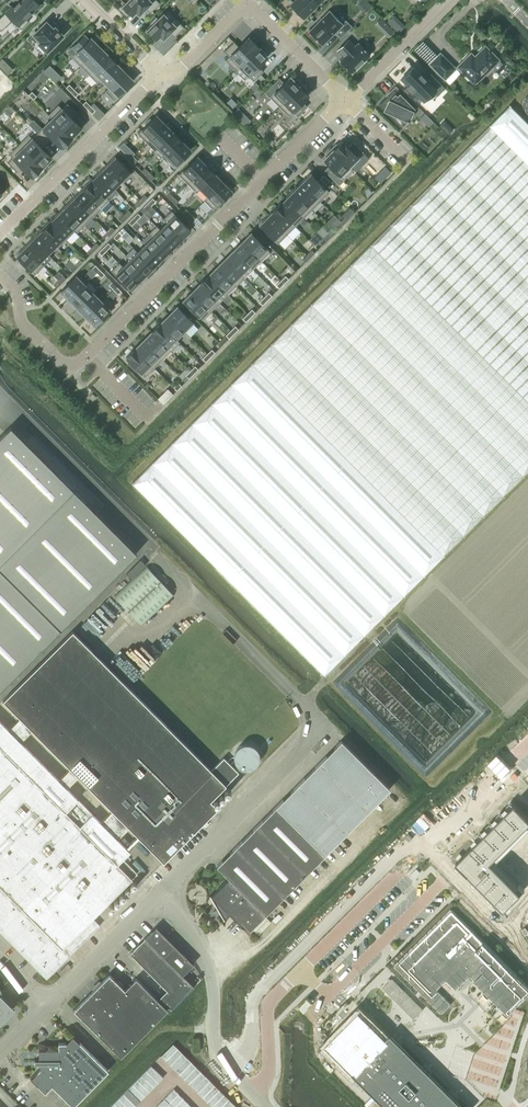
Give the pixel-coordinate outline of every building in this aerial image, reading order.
[(0,17),(0,29),(1,30),(12,19),(21,28),(29,21),(27,18),(40,5),(35,0),(22,0),(20,2),(19,0),(13,6),(12,5),(0,17)] [(160,3),(157,0),(128,0),(123,6),(123,7),(131,15),(131,14),(132,15),(135,13),(137,15),(138,14),(139,15),(146,8),(150,12),(160,3)] [(291,5),(304,18),(322,0),(296,0),(291,5)] [(184,27),(167,10),(158,18),(156,16),(149,22),(151,25),(146,30),(156,40),(160,36),(163,39),(170,32),(174,37),(184,27)] [(340,38),(351,26),(345,20),(342,23),(329,10),(308,31),(322,45),(335,32),(340,38)] [(38,43),(46,51),(54,44),(59,39),(58,39),(63,35),(62,34),(63,32),(57,26),(56,28),(55,26),(53,28),(46,21),(33,33),(40,41),(38,43)] [(395,32),(391,29),(385,35),(389,38),(395,32)] [(84,34),(69,50),(73,55),(72,57),(80,65),(100,46),(91,37),(89,39),(84,34)] [(235,70),(259,46),(248,36),(238,46),(234,41),(224,51),(229,56),(225,60),(235,70)] [(352,72),(370,55),(358,42),(354,45),(348,39),(337,50),(343,56),(339,59),(352,72)] [(100,46),(80,65),(89,74),(108,54),(107,54),(108,53),(105,50),(104,50),(100,46)] [(259,46),(235,70),(245,79),(248,75),(254,81),(263,71),(259,66),(269,56),(259,46)] [(457,66),(475,83),(492,66),(498,72),(504,66),(498,60),(499,59),(485,46),(475,57),(471,53),(457,66)] [(440,53),(429,64),(445,79),(449,84),(460,73),(455,68),(440,53)] [(108,54),(89,74),(97,82),(101,79),(117,63),(116,63),(108,54)] [(117,63),(101,79),(109,87),(125,71),(117,63)] [(437,95),(445,87),(429,71),(424,76),(420,72),(413,66),(400,79),(407,85),(405,87),(411,93),(413,91),(423,101),(433,91),(437,95)] [(54,69),(48,75),(55,82),(61,76),(54,69)] [(125,71),(109,87),(118,96),(133,80),(125,71)] [(279,106),(301,84),(296,79),(294,81),(290,76),(284,82),(279,77),(264,92),(269,97),(270,97),(279,106)] [(301,84),(279,106),(288,115),(292,111),(297,116),(307,106),(303,101),(309,95),(304,91),(306,89),(301,84)] [(393,90),(379,105),(393,118),(396,114),(407,119),(406,120),(408,121),(409,120),(407,119),(413,108),(403,98),(404,96),(397,89),(395,92),(393,90)] [(52,118),(72,137),(73,136),(74,136),(80,130),(80,129),(81,128),(71,118),(77,113),(67,103),(62,108),(58,104),(48,114),(52,118)] [(510,105),(364,250),(527,415),(527,123),(510,105)] [(433,122),(425,113),(420,117),(429,126),(433,122)] [(146,125),(137,133),(146,142),(147,143),(150,139),(165,124),(161,120),(162,120),(156,114),(151,119),(150,117),(144,123),(146,125)] [(37,133),(47,143),(53,137),(62,147),(64,145),(64,146),(71,139),(70,138),(72,137),(52,118),(37,133)] [(150,139),(147,143),(155,151),(157,149),(158,147),(174,132),(169,127),(168,128),(165,124),(150,139)] [(158,147),(157,149),(165,157),(182,141),(178,138),(179,137),(174,132),(158,147)] [(19,144),(42,167),(51,157),(42,148),(47,143),(37,133),(32,138),(28,134),(19,144)] [(336,143),(331,147),(350,166),(359,157),(358,156),(363,151),(353,141),(348,146),(341,140),(337,144),(336,143)] [(182,141),(165,157),(174,166),(176,168),(187,157),(185,155),(191,149),(186,144),(185,145),(182,141)] [(42,167),(19,144),(9,153),(13,157),(8,162),(17,172),(23,167),(32,177),(34,175),(35,176),(41,169),(41,168),(42,167)] [(327,155),(323,159),(329,165),(324,170),(339,185),(344,179),(353,170),(353,169),(350,166),(331,147),(331,148),(326,153),(327,155)] [(198,155),(179,174),(187,183),(206,165),(202,161),(203,160),(198,155)] [(111,161),(107,165),(122,180),(121,181),(123,182),(132,173),(115,156),(110,161),(111,161)] [(107,165),(99,173),(114,188),(121,181),(122,180),(107,165)] [(206,165),(187,183),(196,192),(200,189),(199,188),(215,173),(210,168),(209,168),(206,165)] [(391,172),(386,167),(381,171),(386,176),(391,172)] [(99,173),(91,181),(106,196),(110,199),(117,192),(114,188),(99,173)] [(215,173),(199,188),(200,189),(207,196),(208,197),(222,182),(219,178),(220,178),(215,173)] [(306,179),(302,182),(320,200),(329,192),(324,187),(318,181),(310,173),(305,178),(306,179)] [(329,180),(324,175),(321,178),(326,183),(329,180)] [(321,178),(318,181),(324,187),(326,184),(326,183),(321,178)] [(87,184),(82,189),(101,208),(110,199),(106,196),(91,181),(87,184)] [(208,197),(204,200),(213,209),(222,200),(224,202),(230,196),(228,194),(232,190),(227,185),(226,185),(222,182),(208,197)] [(298,185),(293,190),(312,209),(320,200),(302,182),(299,185),(298,185)] [(77,194),(74,198),(92,216),(101,208),(82,189),(77,194)] [(289,195),(285,199),(304,217),(312,209),(293,190),(288,194),(289,195)] [(74,198),(66,206),(85,224),(92,216),(74,198)] [(281,202),(276,207),(295,226),(304,217),(285,199),(282,202),(281,202)] [(66,206),(58,214),(75,230),(74,231),(76,233),(85,224),(66,206)] [(272,213),(269,215),(287,234),(295,226),(276,207),(271,212),(272,213)] [(171,210),(164,218),(167,221),(183,237),(191,229),(171,210)] [(54,217),(49,221),(67,239),(74,231),(75,230),(58,214),(54,217)] [(264,218),(259,223),(278,242),(279,242),(287,234),(269,215),(265,219),(264,218)] [(45,227),(41,230),(57,245),(56,246),(58,248),(67,239),(49,221),(44,226),(45,227)] [(167,221),(159,229),(175,245),(183,237),(167,221)] [(156,225),(149,233),(152,236),(168,252),(175,245),(159,229),(156,225)] [(37,233),(32,238),(33,239),(48,254),(56,246),(57,245),(41,230),(38,234),(37,233)] [(246,237),(242,241),(261,260),(270,252),(262,243),(264,241),(258,235),(255,237),(251,232),(250,233),(249,233),(246,236),(246,237)] [(152,236),(145,244),(161,260),(168,252),(152,236)] [(33,239),(25,247),(40,262),(41,261),(48,254),(33,239)] [(234,249),(253,269),(261,260),(242,241),(238,245),(237,245),(234,248),(234,249)] [(145,244),(137,251),(153,267),(161,260),(145,244)] [(21,249),(15,255),(21,261),(19,262),(25,268),(27,266),(35,274),(43,266),(44,265),(41,261),(40,262),(25,247),(21,250),(21,249)] [(134,248),(126,255),(130,259),(146,274),(153,267),(137,251),(134,248)] [(225,258),(245,277),(253,269),(234,249),(225,258)] [(251,363),(443,556),(527,471),(527,415),(364,250),(251,363)] [(225,258),(217,266),(236,285),(245,277),(225,258)] [(130,259),(122,266),(138,282),(146,274),(130,259)] [(119,262),(111,270),(130,290),(138,282),(122,266),(119,262)] [(209,274),(208,274),(228,294),(231,291),(236,285),(217,266),(209,274)] [(78,273),(60,291),(69,300),(85,284),(87,283),(87,282),(78,273)] [(200,283),(219,302),(228,294),(208,274),(204,279),(203,278),(200,281),(201,282),(200,283)] [(192,291),(211,311),(215,307),(219,302),(200,283),(192,291)] [(85,284),(69,300),(77,308),(93,292),(85,284)] [(192,291),(183,300),(202,319),(211,311),(192,291)] [(93,292),(77,308),(86,316),(102,301),(101,301),(93,292)] [(102,301),(86,316),(95,325),(114,306),(105,297),(101,301),(102,301)] [(173,310),(168,315),(184,330),(190,336),(198,328),(192,322),(193,321),(177,306),(176,307),(175,306),(172,310),(173,310)] [(160,322),(160,323),(179,342),(180,342),(176,338),(184,330),(168,315),(160,323),(160,322)] [(160,323),(151,331),(171,351),(179,342),(160,323)] [(151,332),(143,340),(162,359),(171,351),(151,331),(151,332)] [(135,347),(135,348),(154,367),(162,359),(143,340),(135,348),(135,347)] [(135,348),(126,357),(131,361),(128,364),(135,370),(137,368),(145,376),(154,367),(135,348)] [(132,482),(324,674),(443,556),(251,363),(132,482)] [(167,388),(158,398),(163,403),(170,396),(173,393),(167,388)] [(138,553),(119,533),(12,425),(0,437),(0,689),(138,553)] [(131,579),(145,565),(140,560),(126,573),(131,579)] [(142,625),(174,595),(146,565),(114,595),(142,625)] [(164,862),(218,807),(210,800),(239,772),(224,757),(211,770),(128,686),(73,630),(3,700),(20,717),(8,729),(0,721),(0,932),(46,978),(100,925),(93,917),(137,873),(123,858),(130,851),(118,839),(129,827),(164,862)] [(240,920),(250,930),(390,789),(341,741),(216,865),(228,877),(210,895),(209,895),(224,920),(224,919),(224,918),(230,913),(238,921),(240,920)] [(257,759),(257,756),(257,754),(256,752),(254,748),(251,746),(250,745),(248,745),(245,744),(241,745),(238,746),(237,748),(235,750),(234,752),(233,754),(233,756),(234,761),(235,763),(236,765),(238,766),(240,768),(242,768),(245,769),(250,768),(252,766),(254,765),(256,761),(257,759)] [(456,861),(504,909),(521,891),(491,861),(527,824),(527,816),(515,803),(456,861)] [(393,964),(441,1012),(451,1001),(437,987),(446,978),(456,988),(470,974),(472,976),(508,1013),(527,993),(527,984),(482,938),(451,906),(393,964)] [(156,926),(130,953),(167,990),(159,997),(171,1009),(194,986),(182,974),(193,963),(156,926)] [(121,1056),(168,1009),(136,977),(124,989),(109,974),(74,1009),(121,1056)] [(392,978),(383,987),(414,1018),(423,1009),(392,978)] [(1,1025),(1,1021),(14,1008),(1,995),(1,991),(0,990),(0,1026),(1,1025)] [(327,1046),(389,1106),(462,1106),(399,1044),(395,1049),(359,1013),(327,1046)] [(108,1070),(87,1049),(73,1035),(65,1042),(58,1042),(58,1043),(38,1043),(39,1058),(34,1058),(34,1062),(40,1062),(40,1068),(30,1077),(45,1092),(52,1085),(73,1105),(108,1070)] [(160,1055),(165,1060),(177,1048),(173,1043),(160,1055)] [(165,1060),(170,1064),(182,1052),(177,1048),(165,1060)] [(170,1064),(174,1069),(187,1057),(182,1052),(170,1064)] [(191,1061),(187,1057),(174,1069),(179,1074),(191,1061)] [(179,1074),(184,1078),(196,1066),(191,1061),(179,1074)] [(151,1065),(146,1069),(158,1082),(163,1077),(151,1065)] [(184,1078),(188,1083),(200,1070),(196,1066),(184,1078)] [(146,1069),(141,1074),(154,1086),(158,1082),(146,1069)] [(188,1083),(193,1087),(205,1075),(200,1070),(188,1083)] [(141,1074),(137,1079),(149,1091),(154,1086),(141,1074)] [(193,1087),(197,1092),(210,1080),(205,1075),(193,1087)] [(137,1079),(132,1083),(145,1096),(149,1091),(137,1079)] [(214,1084),(210,1080),(197,1092),(202,1097),(214,1084)] [(132,1083),(128,1088),(140,1100),(145,1096),(132,1083)] [(202,1097),(207,1101),(219,1089),(214,1084),(202,1097)] [(128,1088),(123,1093),(135,1105),(140,1100),(128,1088)] [(174,1088),(164,1098),(169,1102),(178,1093),(174,1088)] [(207,1101),(211,1106),(224,1093),(219,1089),(207,1101)] [(118,1097),(128,1106),(133,1106),(135,1105),(123,1093),(118,1097)] [(167,1104),(170,1106),(173,1106),(183,1098),(178,1093),(169,1102),(167,1104)] [(212,1106),(219,1106),(228,1098),(224,1093),(211,1106),(212,1106)] [(114,1102),(119,1106),(128,1106),(118,1097),(114,1102)] [(155,1106),(164,1106),(167,1104),(169,1102),(164,1098),(155,1106)] [(173,1106),(183,1106),(187,1102),(183,1098),(173,1106)] [(228,1098),(219,1106),(228,1106),(233,1103),(228,1098)]
